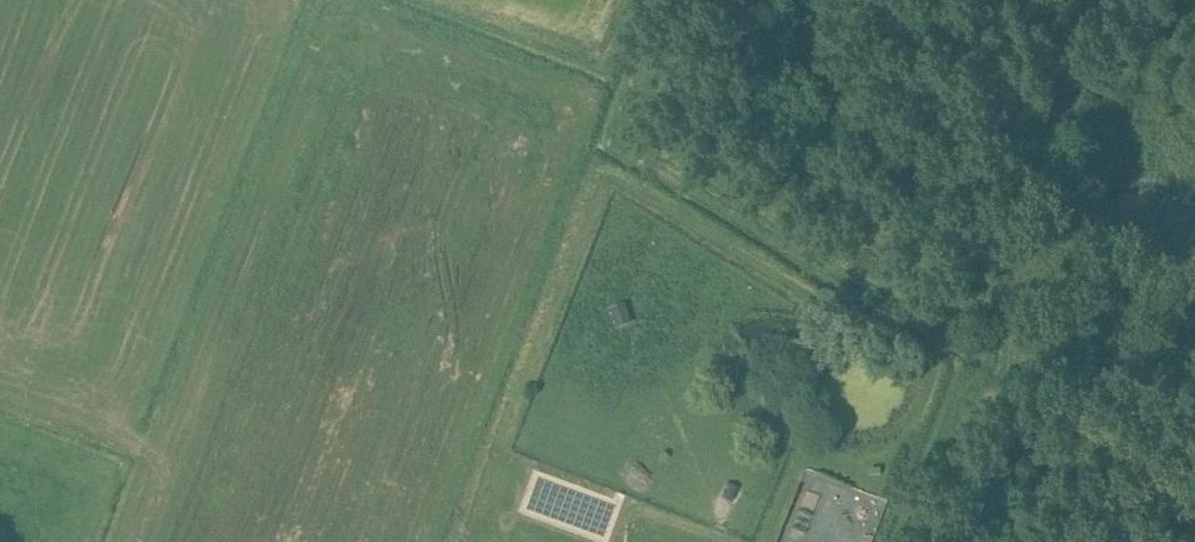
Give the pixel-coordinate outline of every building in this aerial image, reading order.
[(632,324),(625,304),(610,310),(616,330),(632,324)] [(732,501),(737,486),(724,482),(719,497),(732,501)]
